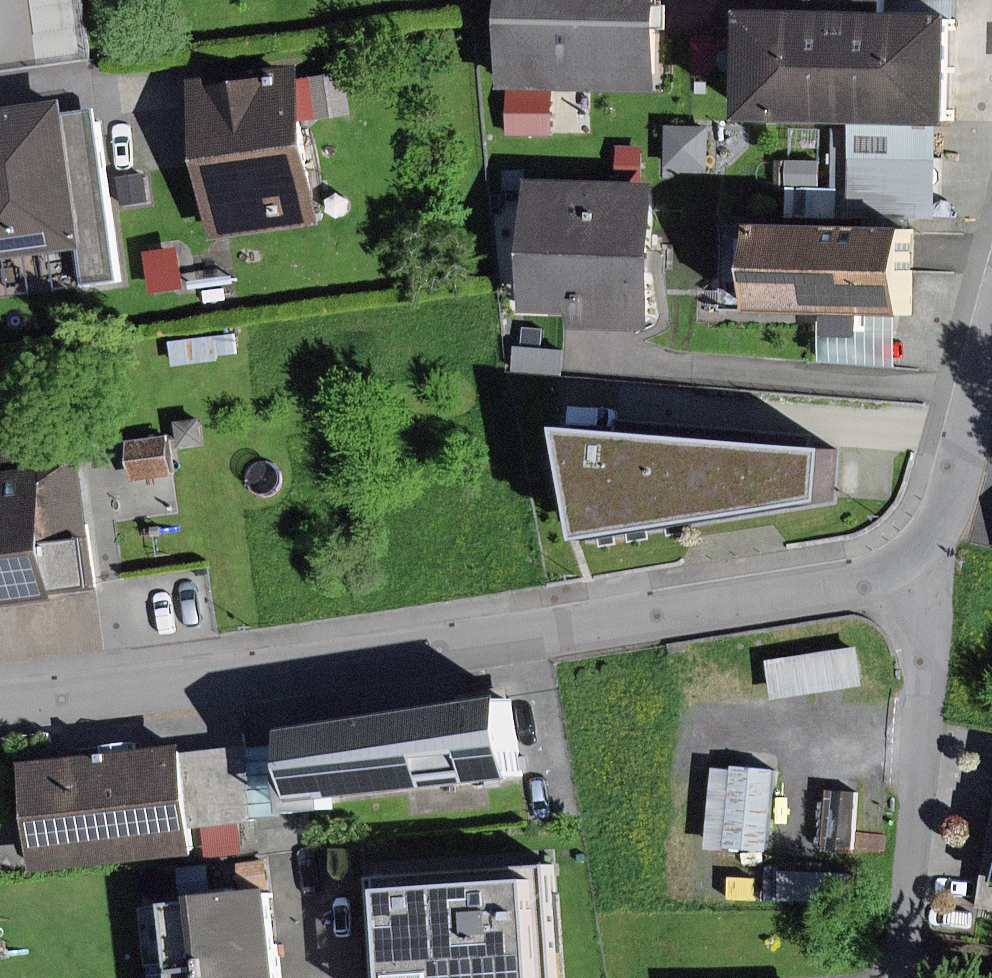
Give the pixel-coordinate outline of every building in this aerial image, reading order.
[(515,81),(672,91),(677,0),(520,0),(515,81)] [(875,110),(937,110),(974,110),(973,5),(902,5),(902,0),(826,0),(826,1),(764,1),(765,111),(875,110)] [(345,218),(328,113),(363,106),(354,65),(322,72),(320,59),(207,76),(232,236),(345,218)] [(0,102),(0,259),(102,244),(80,91),(0,102)] [(937,147),(937,110),(875,110),(876,147),(867,147),(867,220),(766,214),(762,300),(838,304),(835,354),(912,358),(915,309),(918,309),(923,225),(959,225),(959,147),(937,147)] [(667,294),(665,294),(672,175),(542,168),(535,300),(593,303),(593,319),(667,319),(667,294)] [(192,239),(161,241),(164,287),(195,285),(192,239)] [(696,534),(696,520),(780,520),(780,427),(665,427),(668,383),(614,379),(611,426),(593,426),(593,520),(652,520),(653,534),(696,534)] [(182,430),(139,437),(146,480),(189,473),(182,430)] [(113,586),(97,460),(62,464),(58,439),(0,447),(0,600),(113,586)] [(871,640),(782,651),(787,696),(877,684),(871,640)] [(526,670),(290,701),(305,815),(541,783),(526,670)] [(194,740),(34,755),(45,869),(205,853),(194,740)] [(794,763),(727,758),(721,841),(787,846),(794,763)] [(383,879),(391,977),(573,977),(564,864),(383,879)] [(182,898),(191,963),(295,949),(286,884),(182,898)] [(191,963),(193,977),(299,977),(295,949),(191,963)]
